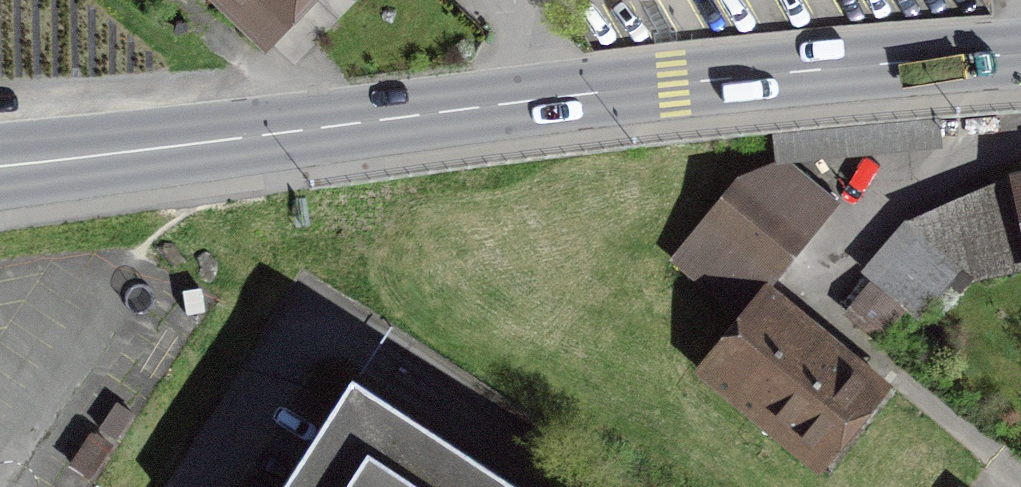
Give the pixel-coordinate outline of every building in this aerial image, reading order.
[(269,54),(321,0),(213,0),(269,54)] [(766,296),(836,212),(793,172),(736,188),(673,265),(742,326),(766,296)] [(918,223),(873,276),(906,304),(920,316),(965,263),(918,223)] [(906,304),(873,276),(846,307),(879,335),(906,304)] [(742,326),(694,385),(818,485),(890,396),(766,296),(742,326)] [(352,381),(283,486),(516,486),(352,381)]
